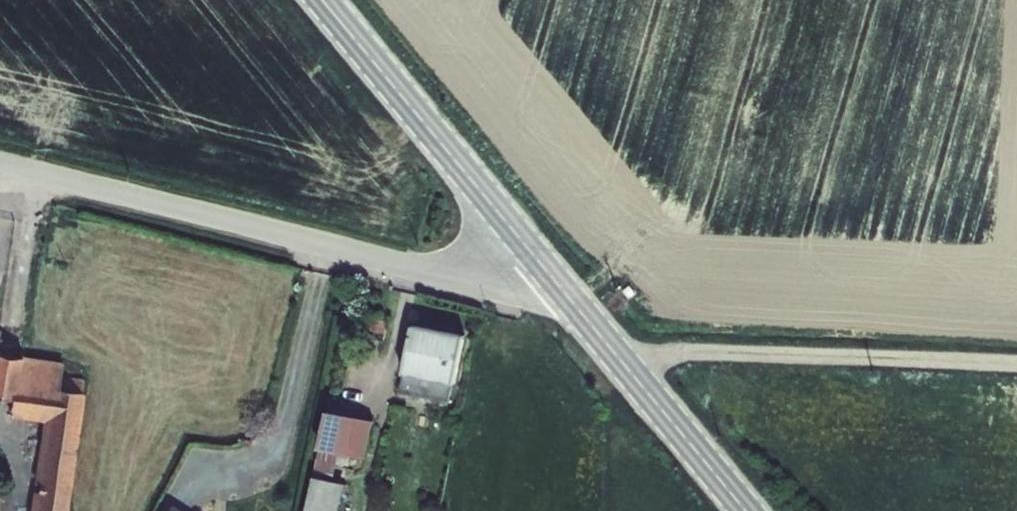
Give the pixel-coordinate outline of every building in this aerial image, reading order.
[(3,351),(8,326),(0,324),(0,368),(3,351)] [(476,344),(425,333),(411,399),(461,410),(476,344)] [(23,397),(31,357),(18,354),(3,351),(0,368),(0,392),(23,397)] [(102,382),(77,378),(79,366),(31,357),(23,397),(20,415),(57,421),(42,510),(80,510),(102,382)] [(380,427),(334,417),(325,457),(359,465),(371,467),(380,427)] [(325,457),(314,507),(335,510),(349,510),(359,465),(325,457)]
